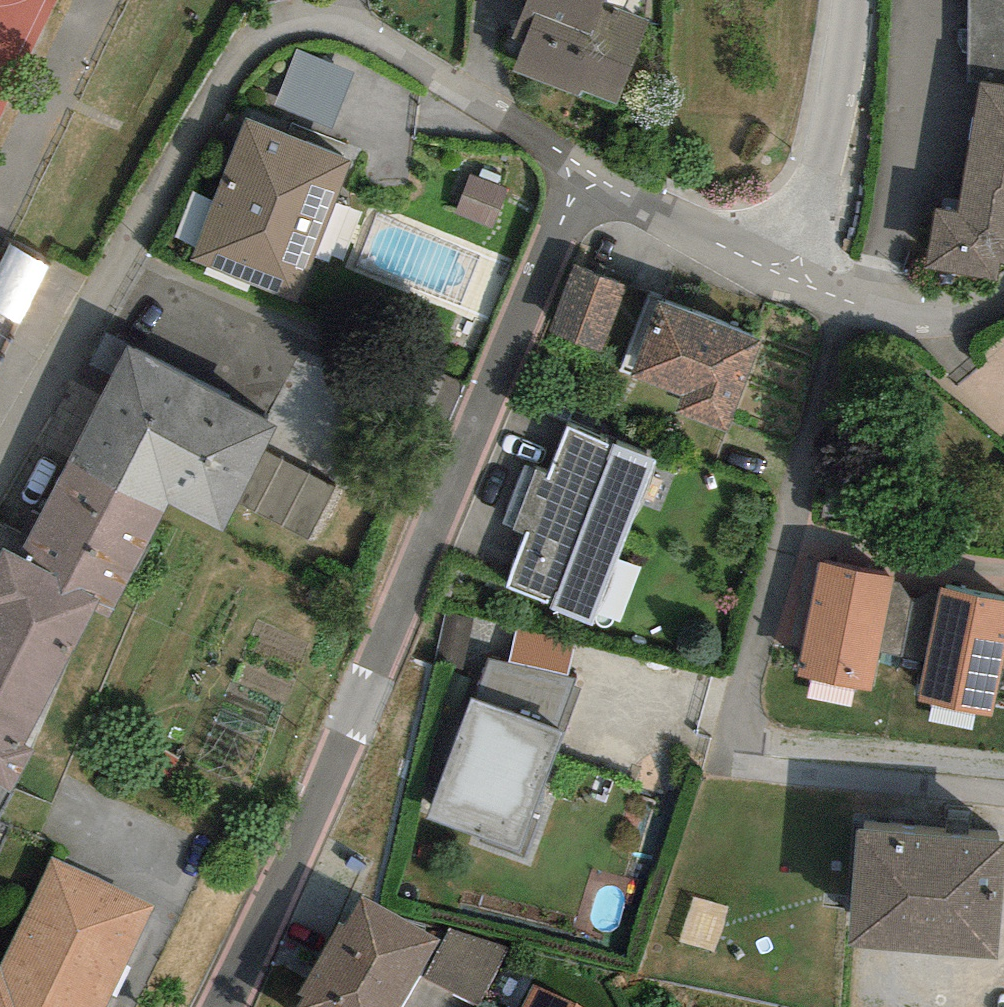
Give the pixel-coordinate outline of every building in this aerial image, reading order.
[(513,72),(578,97),(581,91),(615,105),(649,20),(601,1),(602,0),(525,0),(510,38),(524,44),(513,72)] [(970,82),(980,84),(1003,88),(1003,0),(970,0),(970,82)] [(297,40),(279,98),(338,116),(356,58),(297,40)] [(980,84),(960,212),(936,208),(928,269),(997,281),(1000,267),(1003,268),(1003,88),(980,84)] [(353,158),(246,119),(190,261),(298,300),(353,158)] [(630,286),(573,265),(547,332),(603,354),(630,286)] [(762,338),(658,301),(631,377),(682,396),(676,413),(728,432),(762,338)] [(278,426),(126,347),(66,461),(164,513),(169,503),(223,531),(278,426)] [(522,465),(514,488),(629,531),(655,459),(568,426),(549,475),(522,465)] [(109,618),(164,513),(66,461),(17,555),(100,597),(94,610),(109,618)] [(629,531),(514,488),(500,525),(530,536),(510,588),(553,604),(550,611),(593,627),(629,531)] [(94,610),(100,597),(17,555),(2,548),(0,551),(0,786),(13,793),(35,750),(26,745),(94,610)] [(894,577),(818,563),(796,677),(872,691),(894,577)] [(942,586),(918,701),(994,717),(1003,668),(1003,599),(942,586)] [(490,659),(475,702),(561,734),(576,679),(490,659)] [(475,702),(470,700),(427,818),(479,838),(477,842),(528,860),(541,822),(530,818),(561,734),(475,702)] [(857,831),(848,947),(998,958),(1003,878),(1003,842),(857,831)] [(51,856),(0,962),(0,1006),(105,1006),(154,905),(51,856)] [(363,896),(360,900),(346,925),(340,922),(297,995),(303,998),(298,1006),(401,1006),(440,941),(363,896)] [(450,928),(426,978),(479,1004),(505,950),(450,928)] [(533,984),(522,1006),(580,1006),(533,984)]
